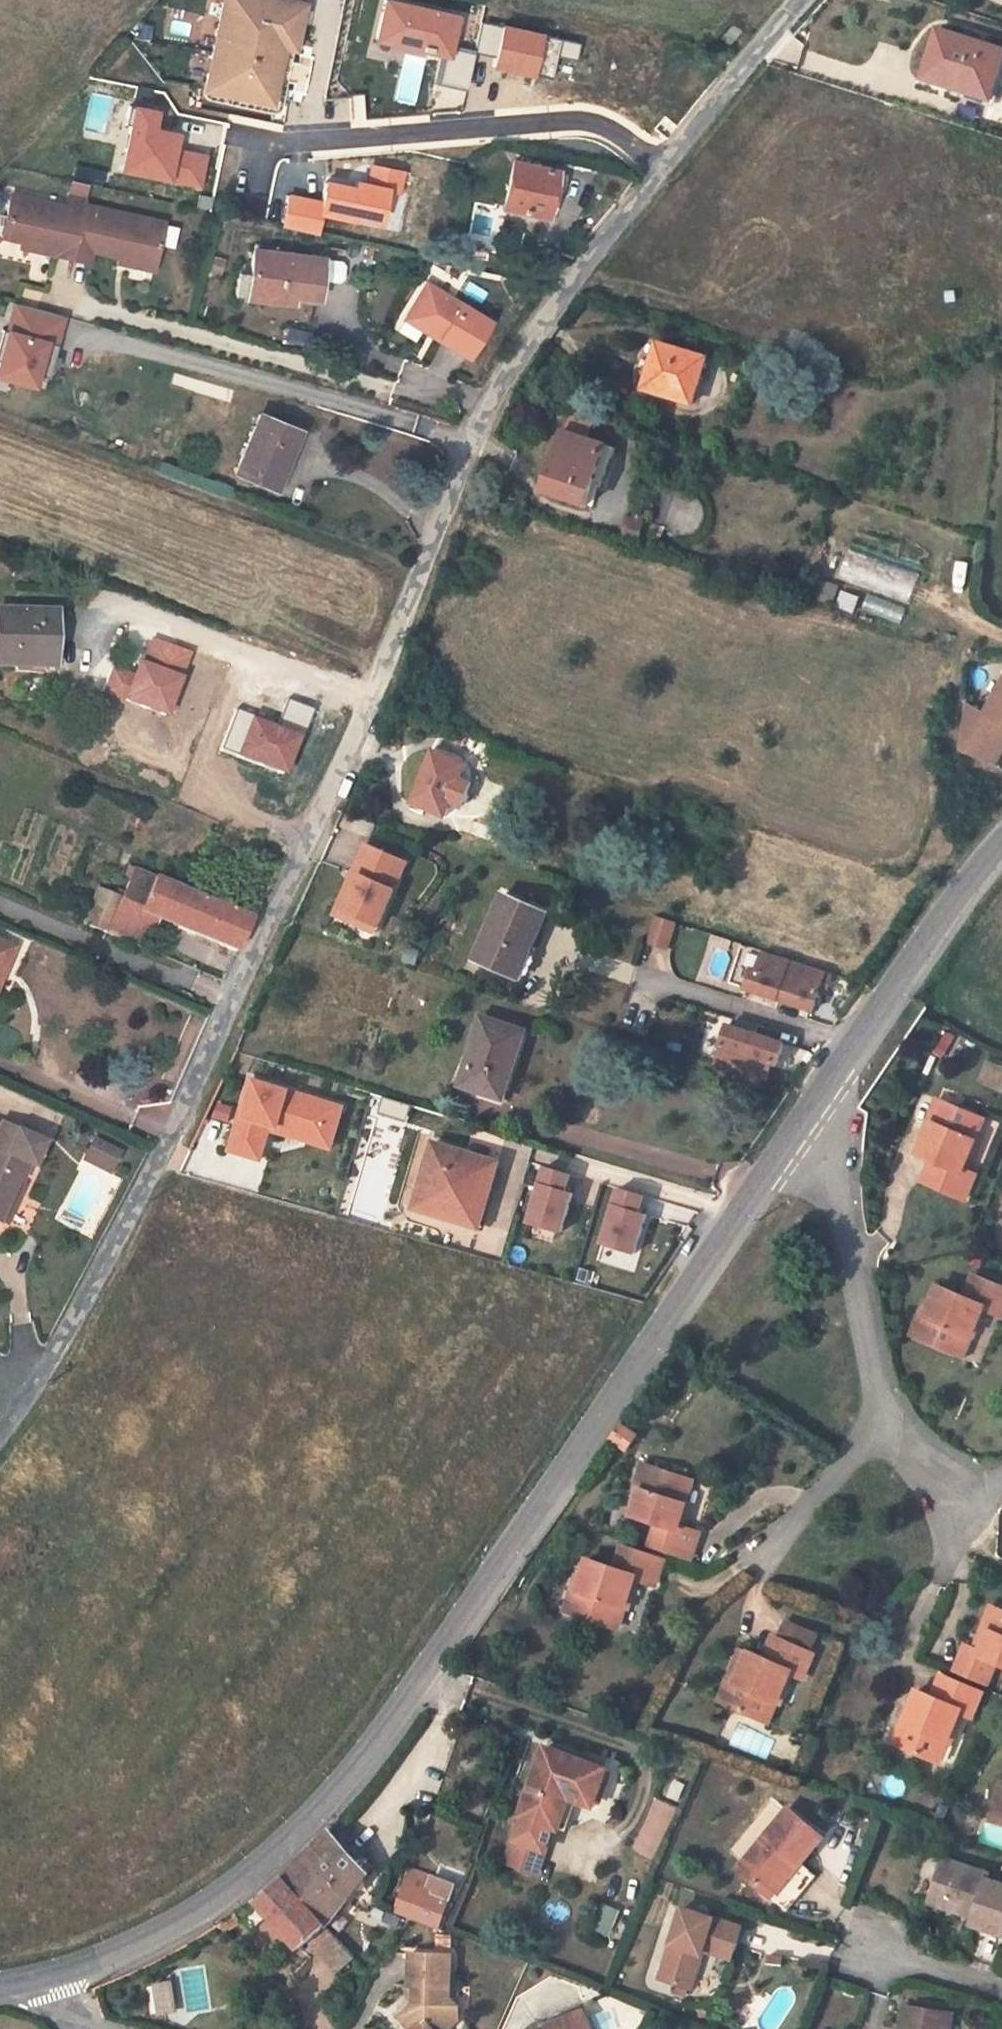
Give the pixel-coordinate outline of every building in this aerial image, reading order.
[(203,94),(209,98),(269,111),(275,111),(280,107),(301,3),(284,0),(223,0),(204,89),(203,94)] [(376,37),(377,37),(376,41),(428,52),(429,49),(447,53),(440,84),(465,89),(473,54),(448,48),(455,17),(384,1),(376,37)] [(577,43),(480,22),(473,54),(493,58),(492,67),(549,79),(554,56),(573,61),(577,43)] [(729,47),(741,32),(733,24),(720,39),(729,47)] [(1001,64),(1001,51),(938,31),(923,80),(959,91),(961,84),(993,93),(1001,64)] [(157,110),(137,106),(124,167),(199,183),(205,156),(176,151),(180,135),(153,129),(157,110)] [(551,187),(554,174),(554,171),(512,163),(501,208),(545,217),(551,187)] [(355,188),(326,182),(322,203),(290,196),(284,228),(316,234),(320,213),(350,219),(351,216),(379,222),(386,190),(398,193),(402,172),(372,166),(368,185),(356,183),(355,188)] [(554,174),(551,187),(559,188),(561,176),(554,174)] [(65,208),(10,195),(0,239),(20,243),(55,251),(54,257),(71,261),(88,265),(91,253),(118,259),(153,267),(163,224),(100,209),(98,216),(82,212),(65,208)] [(84,206),(67,202),(65,208),(82,212),(84,206)] [(20,243),(19,249),(54,257),(55,251),(20,243)] [(249,276),(246,298),(270,301),(271,294),(316,299),(318,282),(338,284),(341,283),(343,266),(341,264),(321,261),(321,260),(252,251),(249,276)] [(118,259),(116,265),(152,273),(153,267),(118,259)] [(246,298),(249,276),(237,274),(233,296),(246,298)] [(427,283),(409,314),(441,334),(438,339),(468,357),(490,321),(427,283)] [(15,303),(7,331),(2,330),(0,339),(0,362),(15,366),(11,380),(34,387),(37,372),(49,376),(58,345),(56,344),(64,316),(15,303)] [(441,334),(409,314),(405,319),(438,339),(441,334)] [(692,404),(705,358),(658,345),(645,390),(692,404)] [(0,362),(0,378),(11,380),(15,366),(0,362)] [(299,431),(259,415),(235,473),(274,489),(299,431)] [(578,438),(610,448),(613,441),(581,430),(578,438)] [(603,488),(615,450),(610,448),(578,438),(564,433),(545,492),(586,505),(592,485),(603,488)] [(630,519),(624,539),(635,543),(642,523),(630,519)] [(52,612),(0,611),(0,665),(15,665),(46,666),(51,666),(52,612)] [(154,641),(144,666),(139,664),(134,677),(111,668),(102,691),(166,715),(189,654),(154,641)] [(984,715),(1001,726),(1001,682),(984,715)] [(276,775),(291,742),(296,744),(310,714),(284,703),(270,733),(230,714),(215,747),(276,775)] [(984,715),(966,705),(961,753),(998,769),(1001,760),(1001,726),(984,715)] [(461,778),(466,765),(433,751),(412,804),(444,816),(449,803),(461,808),(471,782),(461,778)] [(354,870),(360,873),(342,908),(376,925),(408,863),(368,843),(354,870)] [(97,888),(82,924),(145,951),(158,920),(235,953),(250,919),(129,867),(125,876),(130,878),(121,899),(97,888)] [(360,873),(354,870),(333,911),(373,932),(376,925),(342,908),(360,873)] [(522,955),(528,958),(547,915),(502,895),(474,960),(511,977),(522,955)] [(676,923),(656,916),(647,943),(668,949),(676,923)] [(14,949),(2,943),(0,947),(0,983),(14,949)] [(755,969),(748,989),(780,1000),(793,960),(766,952),(760,971),(755,969)] [(522,955),(511,977),(525,983),(534,962),(528,958),(522,955)] [(835,974),(793,960),(780,1000),(816,1012),(823,991),(829,993),(835,974)] [(503,1100),(525,1031),(482,1018),(459,1086),(503,1100)] [(723,1047),(717,1066),(742,1075),(755,1035),(728,1026),(721,1047),(723,1047)] [(755,1035),(742,1075),(766,1082),(773,1063),(778,1065),(785,1044),(755,1035)] [(241,1077),(221,1147),(251,1157),(263,1121),(268,1123),(266,1128),(322,1145),(334,1104),(241,1077)] [(918,1155),(931,1161),(937,1163),(928,1185),(967,1200),(978,1176),(965,1171),(978,1139),(973,1136),(979,1118),(937,1100),(930,1119),(933,1120),(918,1155)] [(986,1121),(979,1118),(973,1136),(978,1139),(986,1121)] [(16,1183),(19,1185),(26,1170),(30,1171),(41,1147),(0,1129),(0,1218),(16,1183)] [(118,1152),(93,1141),(86,1156),(103,1163),(101,1168),(109,1171),(118,1152)] [(480,1228),(499,1164),(433,1145),(415,1208),(480,1228)] [(923,1183),(928,1185),(937,1163),(931,1161),(923,1183)] [(571,1174),(545,1167),(529,1222),(562,1232),(573,1193),(566,1190),(571,1174)] [(16,1183),(0,1218),(0,1227),(6,1230),(25,1188),(19,1185),(16,1183)] [(644,1196),(619,1189),(602,1243),(635,1253),(646,1215),(640,1213),(644,1196)] [(969,1300),(978,1278),(972,1276),(962,1297),(969,1300)] [(938,1288),(931,1304),(917,1338),(960,1356),(969,1335),(973,1338),(984,1312),(1001,1319),(1001,1288),(978,1278),(969,1300),(962,1297),(938,1288)] [(917,1338),(931,1304),(925,1301),(911,1335),(917,1338)] [(969,1335),(960,1356),(964,1358),(973,1338),(969,1335)] [(610,1442),(626,1453),(638,1436),(622,1425),(610,1442)] [(638,1490),(647,1468),(640,1466),(633,1489),(638,1490)] [(692,1560),(700,1534),(680,1528),(687,1506),(679,1503),(686,1481),(647,1468),(638,1490),(630,1518),(655,1526),(649,1547),(692,1560)] [(679,1503),(687,1506),(693,1483),(686,1481),(679,1503)] [(621,1546),(614,1570),(623,1572),(630,1549),(621,1546)] [(586,1561),(581,1578),(569,1615),(611,1628),(618,1607),(625,1609),(634,1582),(655,1589),(665,1560),(630,1549),(623,1572),(614,1570),(586,1561)] [(563,1613),(569,1615),(581,1578),(575,1576),(563,1613)] [(611,1628),(619,1630),(625,1609),(618,1607),(611,1628)] [(980,1652),(998,1611),(991,1608),(972,1649),(980,1652)] [(1001,1667),(1001,1613),(998,1611),(980,1652),(972,1649),(966,1646),(955,1671),(989,1685),(998,1666),(1001,1667)] [(783,1622),(775,1639),(781,1641),(810,1653),(818,1636),(783,1622)] [(771,1663),(781,1641),(775,1639),(773,1638),(763,1659),(771,1663)] [(816,1655),(810,1653),(781,1641),(771,1663),(763,1659),(762,1659),(748,1653),(733,1687),(727,1684),(719,1704),(763,1721),(771,1702),(778,1704),(791,1676),(805,1682),(816,1655)] [(748,1653),(741,1650),(727,1684),(733,1687),(748,1653)] [(941,1675),(931,1696),(938,1699),(948,1678),(941,1675)] [(917,1691),(894,1745),(934,1762),(944,1742),(949,1744),(963,1715),(973,1719),(985,1694),(948,1678),(938,1699),(931,1696),(917,1691)] [(771,1702),(763,1721),(770,1724),(778,1704),(771,1702)] [(944,1742),(934,1762),(940,1764),(949,1744),(944,1742)] [(594,1808),(607,1771),(544,1749),(520,1819),(523,1820),(552,1829),(554,1829),(564,1804),(566,1799),(594,1808)] [(653,1860),(677,1807),(656,1798),(632,1851),(653,1860)] [(566,1799),(564,1804),(592,1814),(594,1808),(566,1799)] [(790,1861),(798,1868),(822,1839),(786,1810),(736,1870),(763,1893),(790,1861)] [(523,1820),(508,1868),(537,1877),(552,1829),(523,1820)] [(282,1880),(326,1927),(371,1872),(344,1845),(343,1845),(330,1832),(309,1855),(282,1880)] [(344,1845),(371,1872),(375,1867),(349,1841),(344,1845)] [(932,1899),(976,1915),(973,1921),(971,1926),(1001,1937),(1001,1886),(987,1881),(989,1876),(947,1860),(932,1899)] [(770,1900),(798,1868),(790,1861),(763,1893),(770,1900)] [(787,1914),(814,1882),(798,1868),(770,1900),(787,1914)] [(395,1917),(410,1923),(435,1931),(447,1902),(432,1896),(435,1888),(432,1886),(435,1878),(412,1871),(395,1917)] [(454,1885),(435,1878),(432,1886),(435,1888),(432,1896),(447,1902),(454,1885)] [(256,1902),(301,1950),(309,1943),(318,1952),(334,1936),(326,1927),(282,1880),(256,1902)] [(932,1899),(930,1905),(973,1921),(976,1915),(932,1899)] [(603,1908),(593,1932),(608,1939),(618,1915),(603,1908)] [(742,1928),(683,1910),(659,1981),(691,1992),(703,1954),(731,1961),(742,1928)] [(385,1916),(375,1912),(373,1919),(382,1923),(385,1916)] [(334,1936),(318,1952),(338,1973),(354,1958),(334,1936)] [(460,2019),(444,2002),(449,2003),(451,1958),(410,1956),(409,1986),(415,1987),(413,2002),(400,2016),(412,2028),(448,2028),(460,2019)] [(172,1986),(154,1988),(155,1998),(173,1995),(172,1986)] [(173,1995),(155,1998),(158,2016),(175,2013),(173,1995)] [(461,2004),(449,2003),(444,2002),(460,2019),(461,2004)] [(900,2028),(951,2028),(953,2016),(903,2009),(900,2028)] [(583,2017),(551,2028),(588,2028),(583,2017)]
